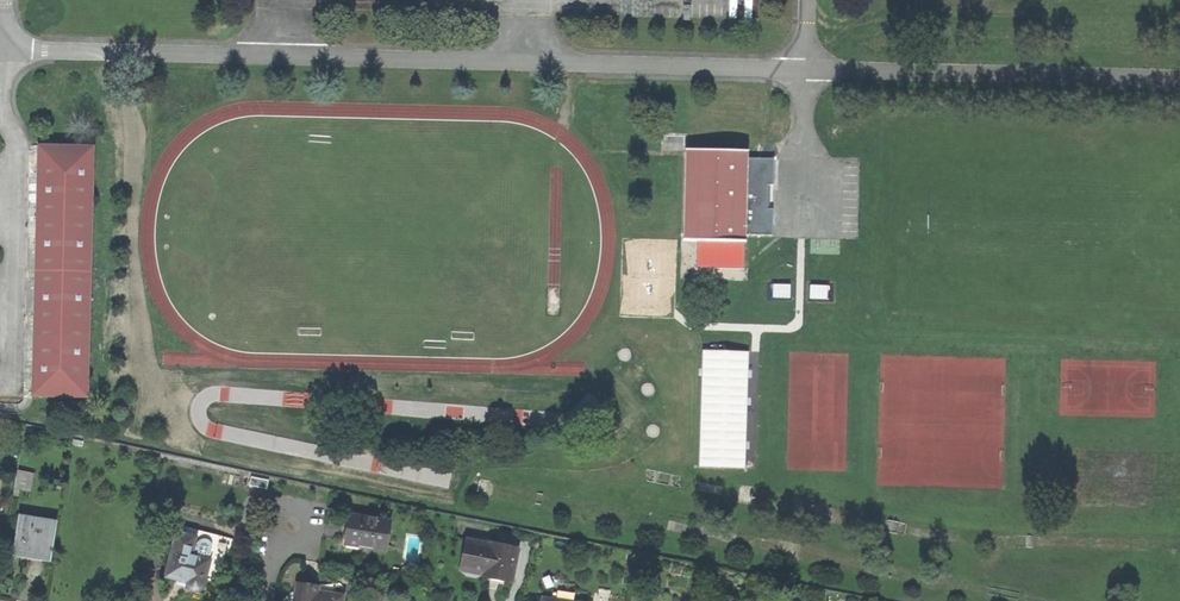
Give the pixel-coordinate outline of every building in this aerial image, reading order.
[(89,400),(95,147),(38,145),(32,399),(89,400)] [(743,235),(772,235),(774,158),(746,157),(746,150),(687,150),(685,240),(743,241),(743,235)] [(706,350),(706,467),(753,467),(753,350),(706,350)] [(259,493),(266,494),(269,480),(232,472),(229,481),(260,488),(259,493)] [(18,483),(29,484),(30,476),(20,474),(18,483)] [(34,553),(49,555),(54,521),(21,516),(15,552),(27,554),(33,555),(34,553)] [(345,544),(385,550),(390,522),(350,516),(348,530),(345,544)] [(194,537),(176,532),(165,575),(175,578),(187,581),(187,584),(189,587),(192,590),(196,590),(200,588),(202,585),(208,559),(188,554),(190,545),(193,545),(194,537)] [(483,575),(483,577),(494,579),(512,583),(518,548),(489,542),(489,544),(466,539),(460,571),(483,575)] [(296,583),(294,600),(341,600),(341,597),(316,593),(317,586),(296,583)]
